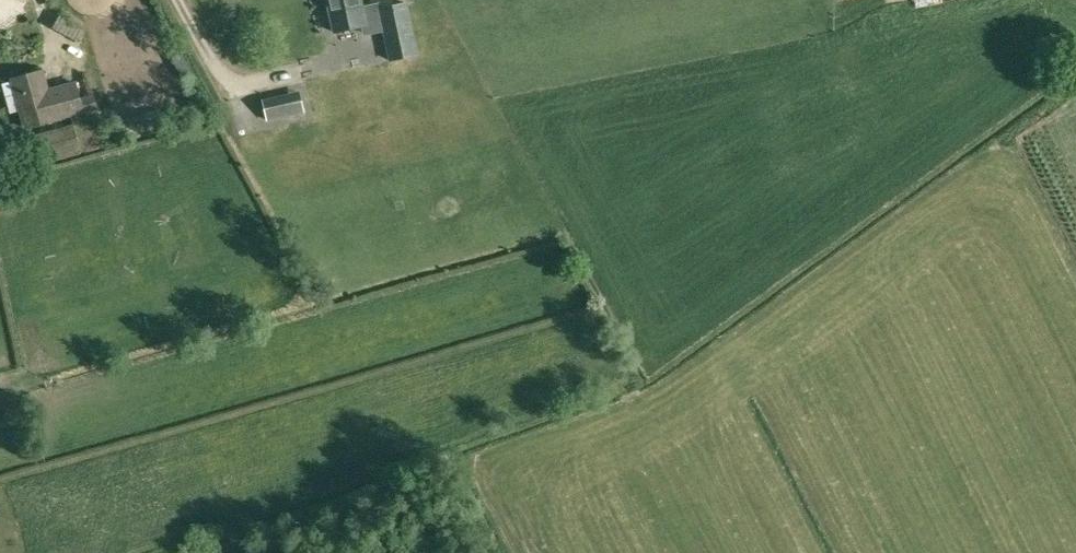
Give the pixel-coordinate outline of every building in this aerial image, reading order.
[(327,2),(333,31),(364,24),(366,33),(383,30),(383,32),(395,29),(398,44),(414,41),(406,4),(380,10),(379,5),(362,8),(362,6),(352,8),(350,0),(346,1),(346,0),(335,0),(327,2)] [(395,29),(383,32),(389,61),(417,56),(414,41),(398,44),(395,29)] [(24,128),(82,112),(78,98),(74,82),(47,89),(42,71),(11,79),(24,128)] [(291,103),(289,94),(264,99),(268,117),(304,109),(302,100),(291,103)] [(92,95),(78,98),(82,112),(96,109),(92,95)] [(34,162),(60,156),(80,150),(73,124),(27,136),(34,162)]
